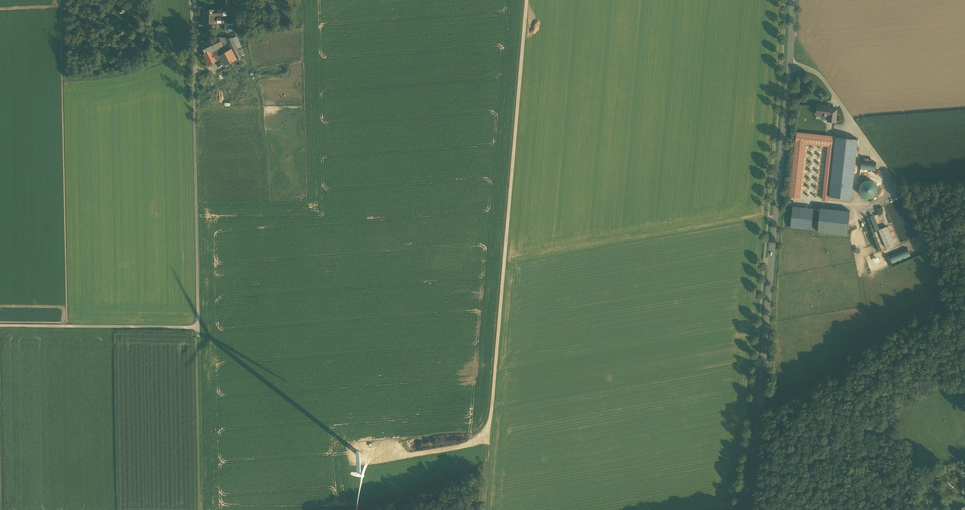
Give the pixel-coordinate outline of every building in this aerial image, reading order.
[(240,13),(240,0),(232,0),(232,13),(240,13)] [(215,17),(215,15),(212,15),(203,15),(203,23),(224,23),(224,17),(215,17)] [(224,31),(234,31),(234,22),(225,22),(224,31)] [(218,47),(223,45),(218,37),(218,36),(200,44),(205,53),(205,54),(212,51),(218,47)] [(231,49),(233,52),(242,49),(236,36),(227,39),(226,37),(218,37),(223,45),(228,43),(231,49)] [(217,61),(220,59),(219,56),(222,54),(218,47),(212,51),(217,61)] [(220,59),(224,66),(235,60),(236,59),(233,52),(231,49),(222,54),(219,56),(220,59)] [(241,57),(244,55),(242,49),(233,52),(236,59),(241,57)] [(206,60),(208,65),(217,61),(214,56),(212,51),(205,54),(205,53),(203,54),(206,60)] [(210,81),(212,85),(217,82),(209,72),(203,76),(202,75),(199,77),(201,82),(202,81),(203,84),(210,81)] [(826,106),(818,105),(817,110),(816,111),(816,113),(817,115),(829,116),(830,109),(831,106),(827,105),(826,106)] [(837,109),(830,109),(829,116),(828,121),(836,122),(837,109)] [(858,139),(836,137),(829,197),(852,199),(858,139)] [(827,149),(795,146),(790,192),(822,196),(827,149)] [(860,169),(875,170),(876,162),(861,161),(860,169)] [(859,197),(875,197),(876,180),(860,180),(859,197)] [(791,206),(790,228),(811,229),(812,207),(791,206)] [(876,208),(878,215),(884,213),(881,206),(876,208)] [(847,234),(850,210),(820,207),(819,220),(825,220),(825,221),(827,221),(827,219),(834,220),(834,223),(836,224),(835,229),(835,233),(847,234)] [(885,249),(895,245),(888,225),(879,229),(874,214),(869,216),(875,231),(879,229),(885,249)] [(889,256),(892,264),(911,256),(907,248),(889,256)]
